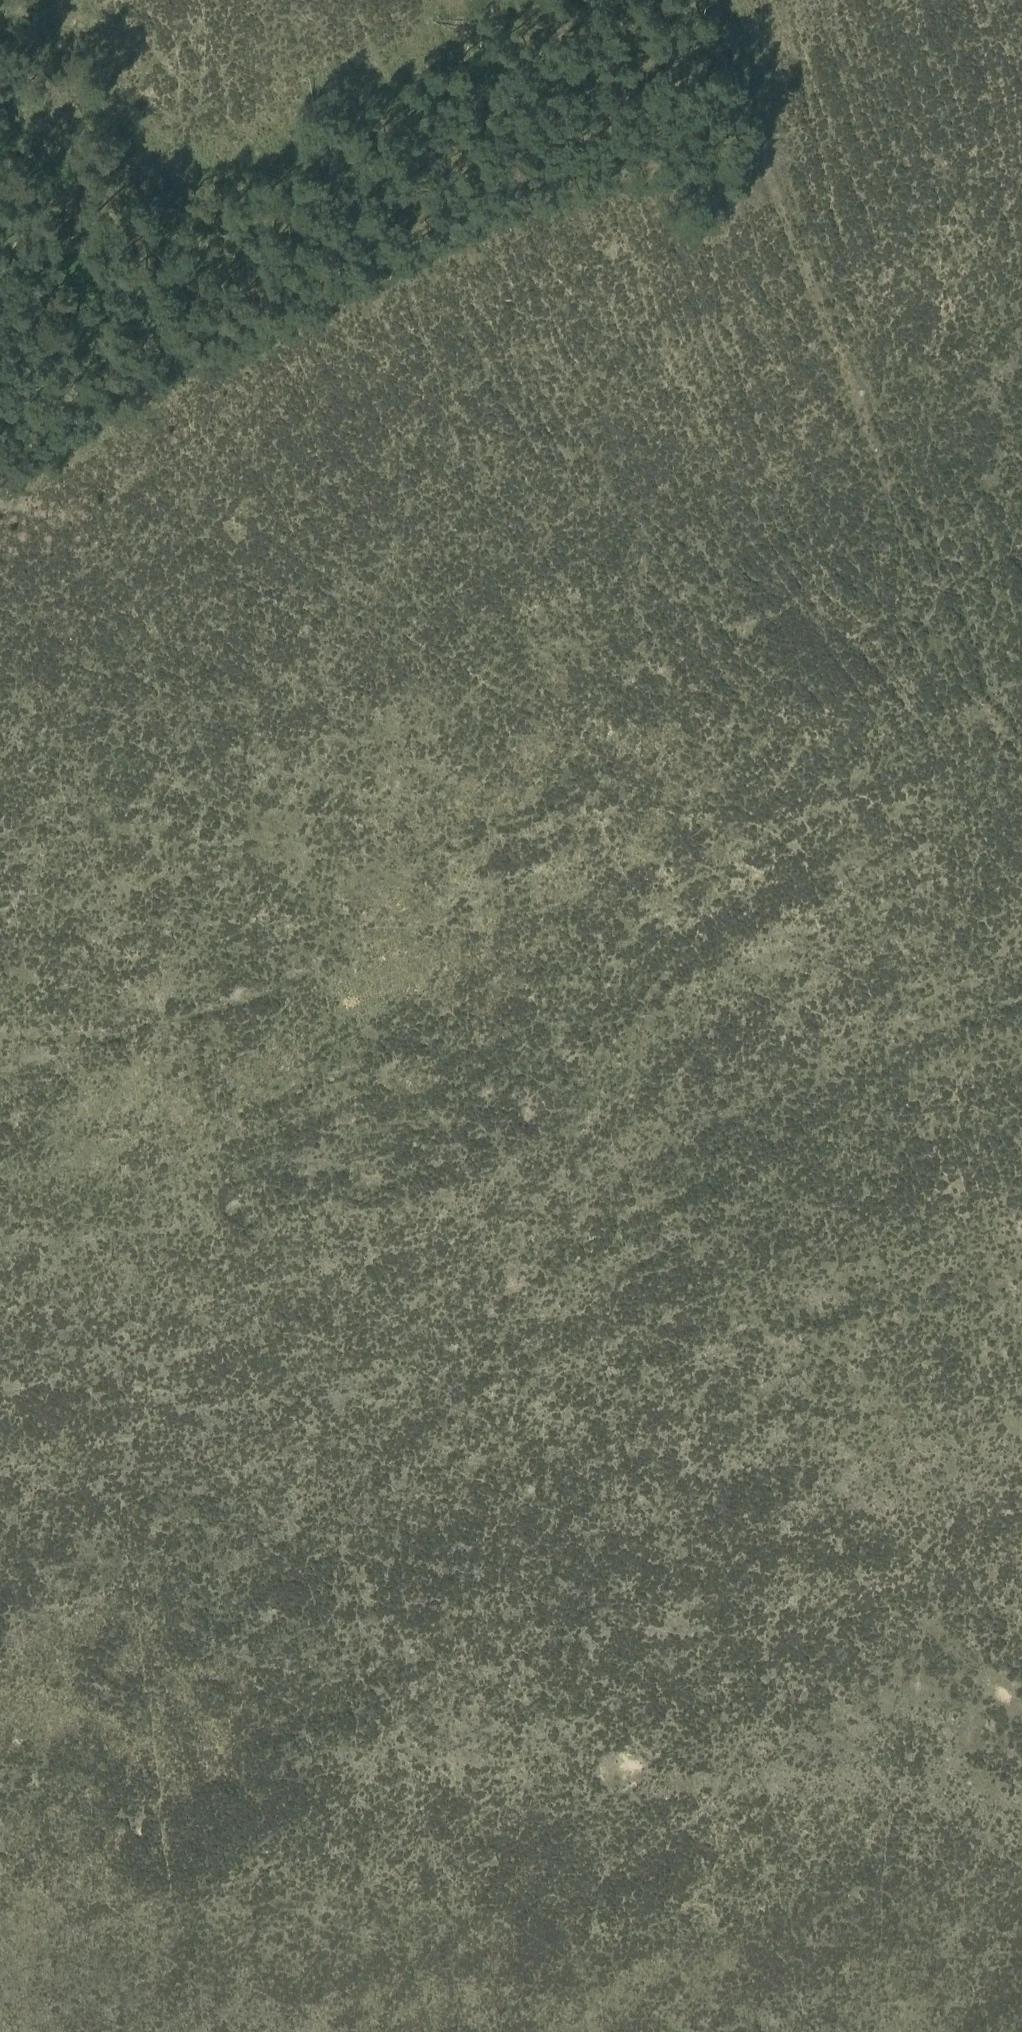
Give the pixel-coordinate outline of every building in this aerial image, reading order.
[(612,1764),(635,1757),(630,1737),(606,1744),(612,1764)]
